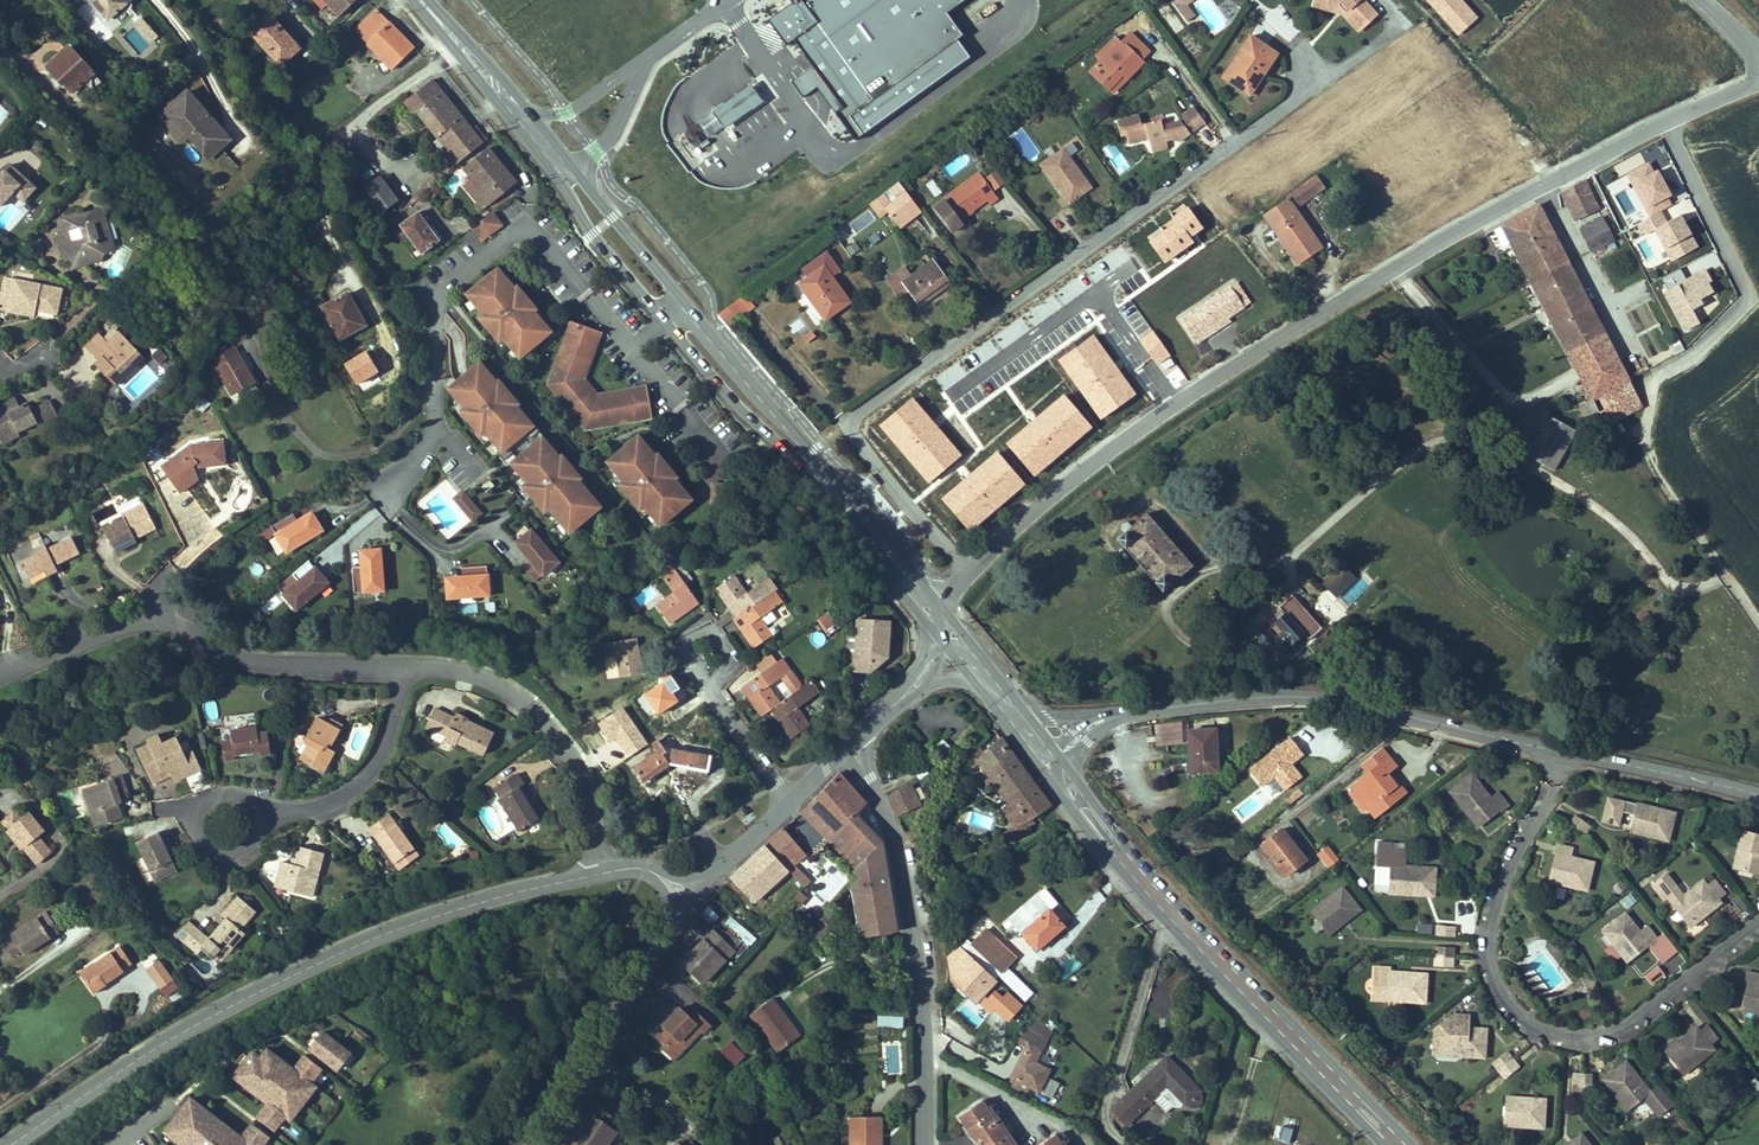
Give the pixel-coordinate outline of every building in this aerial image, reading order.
[(127,4),(123,0),(94,0),(93,1),(104,15),(113,16),(127,4)] [(357,0),(324,0),(340,16),(357,0)] [(766,16),(786,42),(792,36),(842,105),(835,109),(853,134),(967,52),(954,35),(960,31),(944,8),(956,0),(788,0),(766,16)] [(1194,17),(1185,4),(1181,0),(1176,0),(1172,3),(1187,22),(1194,17)] [(1339,5),(1322,0),(1315,0),(1314,5),(1343,14),(1345,12),(1339,5)] [(1339,5),(1345,12),(1343,14),(1359,31),(1376,15),(1362,0),(1322,0),(1339,5)] [(1458,36),(1478,17),(1463,0),(1425,0),(1458,36)] [(396,29),(377,9),(355,31),(392,69),(414,48),(396,29)] [(299,48),(269,14),(249,31),(280,65),(299,48)] [(122,35),(143,56),(161,38),(140,17),(122,35)] [(1140,60),(1149,51),(1131,34),(1121,44),(1118,41),(1119,40),(1116,37),(1097,57),(1101,61),(1091,72),(1109,90),(1124,74),(1128,78),(1143,62),(1140,60)] [(1265,72),(1277,54),(1250,36),(1223,77),(1243,91),(1256,71),(1255,70),(1257,66),(1265,72)] [(93,73),(69,47),(44,69),(60,86),(62,84),(71,94),(83,83),(93,73)] [(1249,95),(1265,72),(1257,66),(1255,70),(1256,71),(1243,91),(1249,95)] [(91,92),(101,82),(93,73),(83,83),(91,92)] [(1113,93),(1128,78),(1124,74),(1109,90),(1113,93)] [(454,109),(431,80),(404,101),(415,115),(419,112),(448,149),(436,158),(447,172),(482,143),(454,109)] [(726,129),(764,101),(750,83),(713,111),(726,129)] [(212,120),(187,92),(166,111),(189,137),(208,159),(230,140),(218,126),(212,120)] [(1008,121),(1023,111),(1017,102),(1002,112),(1008,121)] [(1206,123),(1193,106),(1184,113),(1186,116),(1196,130),(1206,123)] [(189,137),(166,111),(160,116),(183,142),(189,137)] [(1190,134),(1180,120),(1166,124),(1164,118),(1141,124),(1138,114),(1116,120),(1120,133),(1125,132),(1128,144),(1148,139),(1150,146),(1166,142),(1166,139),(1171,137),(1172,140),(1180,142),(1190,134)] [(222,122),(217,116),(212,120),(218,126),(222,122)] [(1196,130),(1186,116),(1180,120),(1190,134),(1196,130)] [(1118,175),(1129,169),(1114,142),(1103,148),(1118,175)] [(1168,148),(1166,142),(1150,146),(1151,152),(1168,148)] [(516,182),(487,148),(463,168),(472,179),(482,190),(473,197),(479,204),(477,206),(480,210),(482,208),(483,209),(516,182)] [(1091,187),(1064,149),(1041,165),(1069,203),(1091,187)] [(1648,163),(1625,175),(1648,217),(1660,210),(1671,205),(1648,163)] [(35,188),(10,165),(0,176),(0,180),(0,206),(13,192),(23,201),(35,188)] [(960,219),(987,199),(990,204),(998,198),(979,172),(944,198),(945,200),(934,208),(951,232),(963,224),(960,219)] [(398,200),(380,176),(361,191),(379,214),(398,200)] [(1321,247),(1295,209),(1324,188),(1315,176),(1286,197),(1288,199),(1264,215),(1298,263),(1321,247)] [(482,190),(472,179),(464,186),(473,197),(482,190)] [(1598,210),(1584,179),(1561,192),(1575,221),(1598,210)] [(927,184),(935,197),(942,193),(934,180),(927,184)] [(899,227),(921,211),(899,182),(877,199),(899,227)] [(432,199),(440,191),(435,186),(426,193),(432,199)] [(886,211),(877,199),(871,203),(880,216),(886,211)] [(1603,332),(1537,206),(1519,215),(1501,225),(1568,351),(1603,332)] [(869,209),(848,223),(855,233),(876,220),(869,209)] [(1660,210),(1648,217),(1654,229),(1667,222),(1660,210)] [(101,211),(61,223),(64,232),(54,235),(57,246),(60,245),(64,260),(70,259),(77,257),(79,265),(84,263),(89,262),(87,255),(99,251),(112,248),(101,211)] [(439,241),(418,212),(393,230),(401,241),(408,236),(421,254),(439,241)] [(501,226),(492,213),(473,227),(482,240),(501,226)] [(1614,242),(1599,213),(1577,224),(1594,258),(1617,247),(1614,242)] [(1667,222),(1654,229),(1671,261),(1697,247),(1679,215),(1667,222)] [(371,247),(382,240),(377,233),(367,240),(371,247)] [(87,255),(89,262),(101,258),(99,251),(87,255)] [(849,302),(831,277),(840,271),(826,252),(802,269),(808,278),(799,284),(825,319),(849,302)] [(73,267),(79,265),(77,257),(70,259),(73,267)] [(920,306),(950,284),(932,259),(911,275),(905,267),(888,280),(905,304),(913,298),(920,306)] [(502,274),(497,268),(492,273),(496,279),(502,274)] [(1685,280),(1680,269),(1662,278),(1667,289),(1678,283),(1685,280)] [(1678,283),(1692,310),(1702,305),(1699,300),(1713,292),(1708,283),(1712,282),(1705,269),(1685,280),(1678,283)] [(285,292),(297,280),(289,271),(278,283),(285,292)] [(535,312),(527,303),(525,304),(520,298),(521,297),(513,287),(511,289),(507,284),(509,282),(502,274),(496,279),(492,273),(466,294),(478,308),(483,314),(479,317),(499,342),(503,338),(508,344),(520,357),(545,336),(540,330),(546,325),(539,318),(537,320),(532,314),(535,312)] [(23,314),(31,309),(35,310),(57,315),(63,289),(5,277),(0,302),(0,310),(23,314)] [(1249,303),(1236,283),(1231,287),(1244,307),(1249,303)] [(1678,283),(1667,289),(1663,291),(1684,333),(1700,325),(1692,310),(1678,283)] [(1227,318),(1244,307),(1231,287),(1230,286),(1191,312),(1207,336),(1217,329),(1215,326),(1227,318)] [(365,325),(348,293),(327,305),(322,297),(310,304),(335,347),(343,343),(340,339),(365,325)] [(1635,338),(1657,326),(1664,339),(1676,333),(1656,293),(1644,300),(1621,311),(1635,338)] [(727,327),(754,307),(744,295),(718,314),(727,327)] [(483,314),(478,308),(474,311),(479,317),(483,314)] [(791,323),(800,336),(809,329),(801,316),(791,323)] [(1217,329),(1229,321),(1227,318),(1215,326),(1217,329)] [(580,379),(598,331),(572,321),(548,385),(564,403),(585,386),(580,379)] [(545,336),(551,331),(546,325),(540,330),(545,336)] [(1664,339),(1657,326),(1635,338),(1648,362),(1670,350),(1664,339)] [(116,384),(139,364),(127,351),(134,345),(121,330),(109,340),(106,337),(92,349),(100,357),(95,361),(116,384)] [(92,349),(106,337),(101,331),(87,343),(92,349)] [(1628,380),(1603,332),(1568,351),(1592,399),(1599,396),(1612,422),(1642,406),(1628,380)] [(508,344),(503,338),(499,342),(504,347),(508,344)] [(146,357),(134,345),(127,351),(139,364),(146,357)] [(254,382),(234,347),(216,357),(221,366),(217,369),(232,394),(254,382)] [(159,350),(152,363),(164,369),(171,356),(159,350)] [(479,373),(485,368),(480,363),(474,367),(479,373)] [(517,407),(509,398),(508,399),(502,392),(503,391),(496,382),(493,384),(489,378),(491,376),(485,368),(479,373),(474,367),(449,388),(460,402),(465,408),(461,411),(481,436),(485,433),(490,438),(502,452),(527,431),(522,425),(528,420),(521,412),(519,414),(514,409),(517,407)] [(570,410),(591,393),(585,386),(564,403),(570,410)] [(652,417),(647,390),(596,399),(591,393),(570,410),(585,429),(652,417)] [(1586,402),(1592,414),(1599,411),(1606,425),(1612,422),(1599,396),(1592,399),(1586,402)] [(50,400),(31,410),(29,406),(25,408),(23,405),(19,407),(14,399),(0,406),(0,437),(16,429),(18,433),(37,423),(38,426),(58,416),(50,400)] [(465,408),(460,402),(456,406),(461,411),(465,408)] [(1592,414),(1586,402),(1584,403),(1590,415),(1592,414)] [(1554,470),(1576,431),(1547,414),(1525,454),(1554,470)] [(19,435),(18,433),(16,429),(0,437),(0,440),(2,443),(19,435)] [(511,463),(536,442),(527,431),(502,452),(511,463)] [(490,438),(485,433),(481,436),(486,442),(490,438)] [(637,447),(643,442),(638,436),(632,441),(637,447)] [(542,437),(536,442),(541,448),(547,443),(542,437)] [(194,468),(193,466),(198,464),(200,467),(226,465),(226,464),(230,464),(230,458),(225,458),(224,441),(191,446),(161,466),(180,493),(199,480),(194,468)] [(673,482),(675,480),(667,471),(665,472),(660,466),(662,465),(654,455),(652,457),(647,452),(649,450),(643,442),(637,447),(632,441),(607,462),(619,476),(623,481),(619,485),(640,509),(644,506),(649,512),(660,525),(685,504),(680,499),(686,494),(679,486),(677,488),(673,482)] [(581,489),(577,483),(579,481),(572,473),(570,474),(564,466),(565,465),(558,457),(556,458),(551,453),(553,451),(547,443),(541,448),(536,442),(511,463),(522,477),(527,483),(523,486),(544,511),(549,508),(553,514),(569,532),(594,512),(589,506),(595,501),(583,487),(581,489)] [(623,481),(619,476),(614,479),(619,485),(623,481)] [(527,483),(522,477),(518,480),(523,486),(527,483)] [(486,492),(495,484),(490,479),(482,487),(486,492)] [(722,503),(723,485),(713,484),(712,502),(722,503)] [(457,501),(465,495),(462,492),(454,498),(457,501)] [(691,499),(686,494),(680,499),(685,504),(691,499)] [(122,513),(141,501),(137,495),(119,507),(122,513)] [(480,513),(465,495),(457,501),(472,520),(480,513)] [(124,519),(103,529),(115,552),(136,541),(132,534),(153,524),(143,504),(122,514),(124,519)] [(649,512),(644,506),(640,509),(645,515),(649,512)] [(553,514),(549,508),(544,511),(549,517),(553,514)] [(291,549),(322,530),(312,513),(298,522),(294,524),(289,516),(256,536),(261,544),(264,542),(281,532),(291,549)] [(293,513),(289,516),(294,524),(298,522),(293,513)] [(1193,565),(1147,513),(1131,526),(1129,524),(1122,530),(1124,532),(1117,539),(1161,591),(1193,565)] [(558,562),(531,530),(516,543),(534,565),(527,571),(535,581),(558,562)] [(291,549),(281,532),(264,542),(274,559),(291,549)] [(29,537),(36,550),(45,546),(38,533),(29,537)] [(24,569),(28,577),(45,568),(49,576),(58,571),(54,564),(79,552),(72,537),(47,550),(45,546),(36,550),(38,554),(18,564),(21,570),(24,569)] [(364,592),(364,587),(383,585),(380,549),(361,551),(362,567),(362,572),(353,573),(354,593),(364,592)] [(699,603),(685,584),(692,580),(681,565),(675,569),(670,562),(658,570),(663,578),(673,592),(664,599),(656,605),(670,624),(688,611),(685,607),(688,605),(691,609),(699,603)] [(1336,598),(1355,577),(1340,563),(1320,584),(1336,598)] [(484,595),(482,576),(487,576),(487,566),(466,567),(467,577),(462,577),(446,579),(448,598),(484,595)] [(284,595),(288,591),(300,606),(328,583),(315,568),(303,578),(299,581),(293,574),(277,587),(284,595)] [(297,570),(293,574),(299,581),(303,578),(297,570)] [(774,590),(777,588),(769,577),(747,593),(735,575),(715,589),(728,607),(732,604),(734,607),(730,610),(735,617),(774,590)] [(673,592),(663,578),(653,585),(664,599),(673,592)] [(647,588),(636,596),(642,604),(653,596),(647,588)] [(774,590),(735,617),(733,619),(738,627),(742,624),(744,628),(741,630),(754,648),(773,635),(760,617),(782,602),(774,590)] [(288,591),(284,595),(296,609),(300,606),(288,591)] [(1309,640),(1322,628),(1293,595),(1279,607),(1285,614),(1257,639),(1274,658),(1281,652),(1286,648),(1291,653),(1296,648),(1292,643),(1295,640),(1302,633),(1309,640)] [(412,601),(412,613),(423,613),(423,601),(412,601)] [(460,612),(476,611),(476,602),(460,603),(460,612)] [(887,657),(889,621),(865,620),(866,612),(859,611),(857,634),(849,634),(847,670),(871,671),(887,657)] [(837,629),(825,613),(818,618),(829,634),(837,629)] [(640,655),(637,638),(601,644),(604,658),(615,656),(619,677),(643,672),(640,655)] [(1291,653),(1286,648),(1281,652),(1286,657),(1291,653)] [(777,662),(770,652),(755,663),(761,673),(777,662)] [(781,677),(791,670),(782,658),(777,662),(761,673),(741,687),(747,695),(750,693),(752,696),(749,698),(762,716),(771,710),(780,703),(768,686),(781,677)] [(803,687),(791,670),(781,677),(793,694),(803,687)] [(810,725),(798,707),(820,692),(812,680),(803,687),(793,694),(780,703),(771,710),(791,738),(810,725)] [(429,719),(426,725),(437,730),(441,721),(450,725),(445,735),(444,738),(455,744),(457,741),(483,754),(493,733),(467,721),(468,719),(456,713),(454,717),(435,708),(429,719)] [(973,728),(982,719),(977,714),(968,722),(973,728)] [(316,718),(304,740),(309,743),(300,759),(322,772),(327,762),(333,751),(330,749),(326,747),(329,743),(332,745),(342,727),(330,720),(327,724),(316,718)] [(1182,735),(1180,721),(1151,725),(1153,740),(1182,735)] [(258,722),(232,724),(233,734),(233,740),(222,741),(223,755),(234,754),(233,751),(248,750),(258,749),(258,752),(270,751),(268,727),(258,728),(258,722)] [(1217,772),(1215,729),(1188,731),(1191,773),(1217,772)] [(148,743),(160,738),(158,734),(146,739),(148,743)] [(174,782),(202,770),(193,752),(185,756),(179,743),(176,736),(162,743),(160,738),(148,743),(137,748),(153,784),(165,779),(163,773),(169,770),(171,776),(174,782)] [(673,749),(675,738),(664,736),(658,740),(665,750),(668,748),(673,749)] [(985,753),(977,759),(989,775),(992,780),(1018,761),(1000,737),(983,751),(985,753)] [(1301,777),(1291,763),(1288,760),(1300,750),(1291,738),(1249,770),(1262,786),(1274,776),(1285,790),(1301,777)] [(185,756),(193,752),(187,739),(179,743),(185,756)] [(954,751),(943,739),(936,742),(932,747),(937,753),(936,755),(945,764),(951,758),(954,751)] [(643,782),(669,764),(708,771),(710,756),(673,749),(668,748),(665,750),(658,740),(652,744),(657,752),(634,768),(643,782)] [(1405,792),(1397,783),(1395,784),(1391,780),(1394,778),(1388,771),(1395,766),(1381,748),(1368,758),(1376,767),(1369,773),(1347,790),(1349,791),(1348,792),(1363,811),(1368,807),(1374,816),(1405,792)] [(1291,763),(1303,754),(1300,750),(1288,760),(1291,763)] [(943,767),(934,757),(928,763),(937,772),(943,767)] [(1376,767),(1368,758),(1361,764),(1369,773),(1376,767)] [(1051,806),(1018,761),(992,780),(1013,809),(1006,814),(1016,827),(1022,834),(1028,830),(1026,828),(1035,822),(1032,818),(1051,806)] [(163,773),(165,779),(171,776),(169,770),(163,773)] [(1481,825),(1499,810),(1501,812),(1509,806),(1498,791),(1490,797),(1471,773),(1452,789),(1481,825)] [(502,798),(500,799),(520,831),(537,819),(517,788),(523,785),(521,780),(516,774),(495,787),(502,798)] [(839,774),(816,797),(844,827),(855,815),(865,805),(850,786),(839,774)] [(91,812),(95,827),(121,819),(117,804),(115,799),(119,798),(118,795),(127,793),(121,775),(112,777),(113,779),(89,787),(88,792),(94,812),(91,812)] [(992,780),(989,775),(984,782),(988,785),(992,780)] [(1237,783),(1248,794),(1254,787),(1243,777),(1237,783)] [(33,787),(29,781),(24,784),(29,790),(33,787)] [(910,786),(888,797),(896,815),(919,804),(910,786)] [(83,789),(91,812),(94,812),(88,792),(89,787),(83,789)] [(1481,825),(1452,789),(1449,791),(1478,827),(1481,825)] [(1622,811),(1624,800),(1608,796),(1602,820),(1618,824),(1622,811)] [(844,827),(816,797),(802,812),(830,841),(844,827)] [(1635,814),(1637,803),(1624,800),(1622,811),(1635,814)] [(1669,836),(1675,813),(1637,803),(1635,814),(1632,827),(1669,836)] [(742,816),(747,812),(743,807),(738,811),(742,816)] [(38,835),(44,830),(29,812),(22,818),(16,810),(2,822),(8,829),(6,831),(16,843),(20,839),(25,846),(23,847),(31,857),(46,845),(38,835)] [(369,828),(394,863),(413,849),(388,814),(381,820),(369,828)] [(844,827),(830,841),(856,868),(852,871),(858,877),(850,886),(854,890),(860,925),(856,928),(864,937),(896,931),(885,864),(881,842),(855,815),(844,827)] [(1585,834),(1590,826),(1575,815),(1569,824),(1585,834)] [(1011,842),(1022,834),(1016,827),(1007,835),(1011,842)] [(1669,836),(1632,827),(1630,831),(1668,841),(1669,836)] [(773,838),(765,845),(788,870),(796,878),(800,873),(793,865),(805,855),(783,829),(773,838)] [(1305,860),(1281,829),(1261,845),(1285,875),(1305,860)] [(1742,830),(1737,851),(1743,853),(1739,869),(1758,874),(1758,834),(1742,830)] [(159,832),(137,842),(155,882),(177,872),(167,850),(159,832)] [(946,847),(951,842),(944,836),(940,842),(946,847)] [(25,846),(20,839),(16,843),(21,849),(23,847),(25,846)] [(1588,886),(1593,862),(1571,857),(1573,848),(1555,843),(1553,853),(1556,854),(1550,877),(1588,886)] [(36,864),(51,852),(46,845),(31,857),(36,864)] [(788,870),(765,845),(752,857),(731,878),(753,902),(788,870)] [(306,885),(315,887),(323,853),(301,847),(296,865),(282,862),(278,878),(287,881),(285,889),(303,894),(306,885)] [(1321,861),(1331,853),(1327,848),(1317,855),(1321,861)] [(418,856),(413,849),(394,863),(400,870),(418,856)] [(1739,869),(1743,853),(1737,851),(1733,867),(1739,869)] [(1328,868),(1337,861),(1331,853),(1321,861),(1328,868)] [(1434,892),(1436,868),(1390,865),(1389,889),(1434,892)] [(809,882),(800,873),(796,878),(804,887),(809,882)] [(1665,874),(1652,885),(1664,899),(1667,897),(1688,923),(1719,898),(1725,893),(1714,879),(1706,885),(1703,880),(1683,896),(1665,874)] [(1588,886),(1550,877),(1549,881),(1587,890),(1588,886)] [(753,902),(731,878),(725,885),(747,908),(753,902)] [(1327,930),(1357,906),(1342,887),(1312,911),(1327,930)] [(1064,926),(1049,909),(1057,903),(1045,889),(1004,925),(1015,939),(1022,933),(1034,947),(1044,938),(1046,941),(1064,926)] [(800,891),(793,900),(800,906),(807,897),(800,891)] [(1626,908),(1635,903),(1631,893),(1621,898),(1626,908)] [(218,927),(208,938),(189,921),(176,936),(191,948),(195,943),(201,948),(212,958),(220,949),(222,951),(227,945),(232,949),(244,934),(240,930),(255,911),(237,896),(222,915),(226,918),(223,922),(226,924),(221,929),(218,927)] [(1719,898),(1688,923),(1690,927),(1721,902),(1719,898)] [(713,925),(720,915),(708,906),(701,916),(713,925)] [(1330,933),(1360,909),(1357,906),(1327,930),(1330,933)] [(829,941),(839,930),(828,919),(833,915),(828,910),(813,926),(829,941)] [(40,945),(60,932),(46,911),(11,934),(14,938),(22,951),(24,955),(36,947),(34,944),(38,942),(40,945)] [(1658,940),(1647,926),(1639,931),(1625,913),(1606,928),(1630,959),(1649,944),(1650,946),(1658,940)] [(1416,933),(1431,933),(1431,924),(1416,924),(1416,933)] [(1454,936),(1455,926),(1436,925),(1436,935),(1454,936)] [(1630,959),(1606,928),(1602,931),(1627,961),(1630,959)] [(1016,958),(986,929),(971,944),(1002,973),(1016,958)] [(698,978),(712,964),(716,969),(734,951),(713,931),(697,947),(681,963),(698,978)] [(13,956),(22,951),(14,938),(5,944),(13,956)] [(816,949),(805,938),(799,945),(810,955),(816,949)] [(1037,950),(1046,941),(1044,938),(1034,947),(1037,950)] [(195,943),(191,948),(197,953),(201,948),(195,943)] [(227,945),(222,951),(227,955),(232,949),(227,945)] [(106,984),(124,971),(123,969),(132,964),(120,946),(92,964),(92,963),(79,972),(94,993),(106,985),(106,984)] [(976,1001),(996,979),(960,946),(950,958),(955,962),(951,966),(958,973),(952,979),(954,981),(955,980),(975,999),(974,1000),(976,1001)] [(1453,957),(1454,947),(1435,946),(1435,956),(1453,957)] [(1054,972),(1064,981),(1081,963),(1071,954),(1054,972)] [(1453,967),(1453,957),(1435,956),(1434,966),(1453,967)] [(167,971),(159,960),(146,969),(154,980),(167,971)] [(712,964),(698,978),(703,983),(716,969),(712,964)] [(1643,976),(1652,985),(1665,974),(1656,964),(1643,976)] [(1425,1002),(1426,978),(1409,977),(1409,973),(1390,972),(1390,967),(1374,967),(1372,1000),(1387,1000),(1387,995),(1403,995),(1402,1001),(1425,1002)] [(161,989),(174,980),(167,971),(154,980),(161,989)] [(1747,971),(1745,981),(1747,982),(1742,1004),(1757,1008),(1756,1013),(1758,1014),(1758,974),(1747,971)] [(1588,995),(1594,983),(1582,977),(1576,989),(1588,995)] [(797,1038),(786,1023),(789,1021),(772,998),(750,1015),(778,1052),(797,1038)] [(1756,1013),(1757,1008),(1742,1004),(1741,1009),(1756,1013)] [(677,1055),(701,1030),(703,1032),(709,1025),(690,1007),(684,1013),(681,1010),(676,1016),(673,1013),(667,1020),(654,1033),(666,1044),(677,1055)] [(1485,1058),(1486,1033),(1469,1032),(1469,1027),(1470,1015),(1453,1014),(1434,1029),(1432,1054),(1447,1055),(1447,1049),(1462,1050),(1462,1056),(1485,1058)] [(877,1016),(877,1027),(903,1028),(904,1017),(877,1016)] [(1051,1029),(1036,1017),(1028,1027),(1045,1040),(1051,1029)] [(800,1036),(789,1021),(786,1023),(797,1038),(800,1036)] [(1714,1050),(1710,1045),(1718,1039),(1706,1024),(1699,1030),(1685,1041),(1682,1038),(1666,1051),(1680,1069),(1693,1059),(1696,1064),(1714,1050)] [(1045,1040),(1028,1027),(1017,1042),(1027,1047),(1028,1044),(1040,1051),(1045,1040)] [(1685,1041),(1699,1030),(1696,1027),(1682,1038),(1685,1041)] [(350,1053),(323,1032),(310,1048),(337,1070),(350,1053)] [(744,1055),(731,1042),(721,1052),(735,1065),(744,1055)] [(677,1055),(666,1044),(662,1048),(674,1059),(677,1055)] [(1038,1090),(1048,1070),(1033,1063),(1040,1051),(1028,1044),(1027,1047),(1011,1076),(1013,1077),(1009,1084),(1026,1093),(1030,1086),(1038,1090)] [(899,1072),(898,1046),(886,1046),(887,1072),(899,1072)] [(316,1086),(311,1082),(321,1069),(304,1056),(294,1069),(267,1049),(260,1058),(252,1052),(233,1076),(247,1087),(251,1082),(257,1086),(253,1092),(268,1103),(258,1116),(275,1129),(285,1116),(290,1120),(316,1086)] [(1498,1071),(1513,1059),(1507,1051),(1492,1064),(1498,1071)] [(1124,1103),(1114,1113),(1125,1125),(1153,1099),(1160,1092),(1173,1106),(1174,1107),(1180,1107),(1183,1104),(1185,1106),(1187,1104),(1190,1107),(1196,1107),(1201,1102),(1201,1096),(1198,1093),(1200,1091),(1166,1057),(1121,1100),(1124,1103)] [(1504,1078),(1519,1067),(1513,1059),(1498,1071),(1504,1078)] [(1683,1074),(1696,1064),(1693,1059),(1680,1069),(1683,1074)] [(1650,1092),(1626,1061),(1607,1077),(1631,1107),(1643,1097),(1658,1116),(1674,1103),(1659,1085),(1650,1092)] [(1581,1093),(1582,1074),(1573,1074),(1571,1092),(1581,1093)] [(1591,1093),(1592,1075),(1582,1074),(1581,1093),(1591,1093)] [(1631,1107),(1607,1077),(1603,1079),(1628,1110),(1631,1107)] [(1052,1098),(1059,1084),(1051,1079),(1043,1093),(1052,1098)] [(257,1086),(251,1082),(247,1087),(253,1092),(257,1086)] [(1173,1106),(1160,1092),(1153,1099),(1166,1113),(1173,1106)] [(1544,1128),(1545,1104),(1528,1102),(1528,1098),(1507,1097),(1505,1120),(1521,1121),(1521,1126),(1544,1128)] [(268,1137),(252,1124),(241,1138),(220,1121),(216,1126),(200,1113),(203,1108),(191,1098),(169,1126),(177,1132),(173,1138),(182,1144),(262,1144),(268,1137)] [(959,1116),(978,1144),(1017,1144),(998,1118),(996,1120),(982,1100),(959,1116)] [(616,1131),(606,1124),(612,1116),(593,1102),(589,1111),(564,1144),(606,1144),(616,1131)] [(220,1121),(203,1108),(200,1113),(216,1126),(220,1121)] [(763,1144),(761,1116),(750,1117),(752,1144),(763,1144)] [(879,1133),(882,1133),(882,1116),(850,1117),(850,1144),(879,1144),(879,1133)] [(177,1132),(169,1126),(165,1132),(173,1138),(177,1132)] [(1288,1143),(1293,1130),(1282,1126),(1277,1139),(1288,1143)] [(1584,1137),(1581,1133),(1567,1144),(1568,1144),(1573,1144),(1584,1137)] [(1039,1144),(1063,1144),(1055,1134),(1039,1144)] [(1584,1137),(1573,1144),(1590,1144),(1584,1137)]
